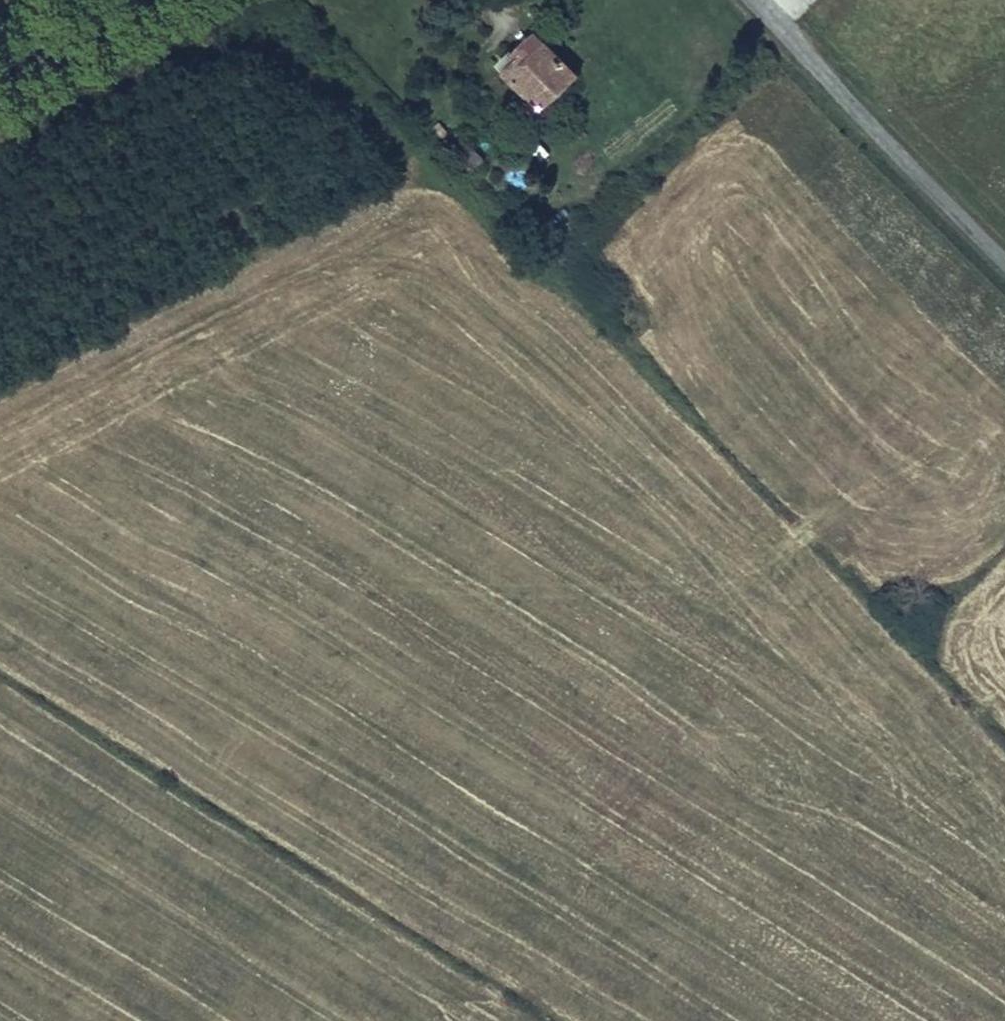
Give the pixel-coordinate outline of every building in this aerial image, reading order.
[(513,50),(519,57),(524,62),(544,43),(532,32),(513,50)] [(524,62),(519,57),(504,72),(539,106),(573,72),(544,43),(524,62)] [(460,138),(448,149),(470,172),(482,161),(460,138)]
